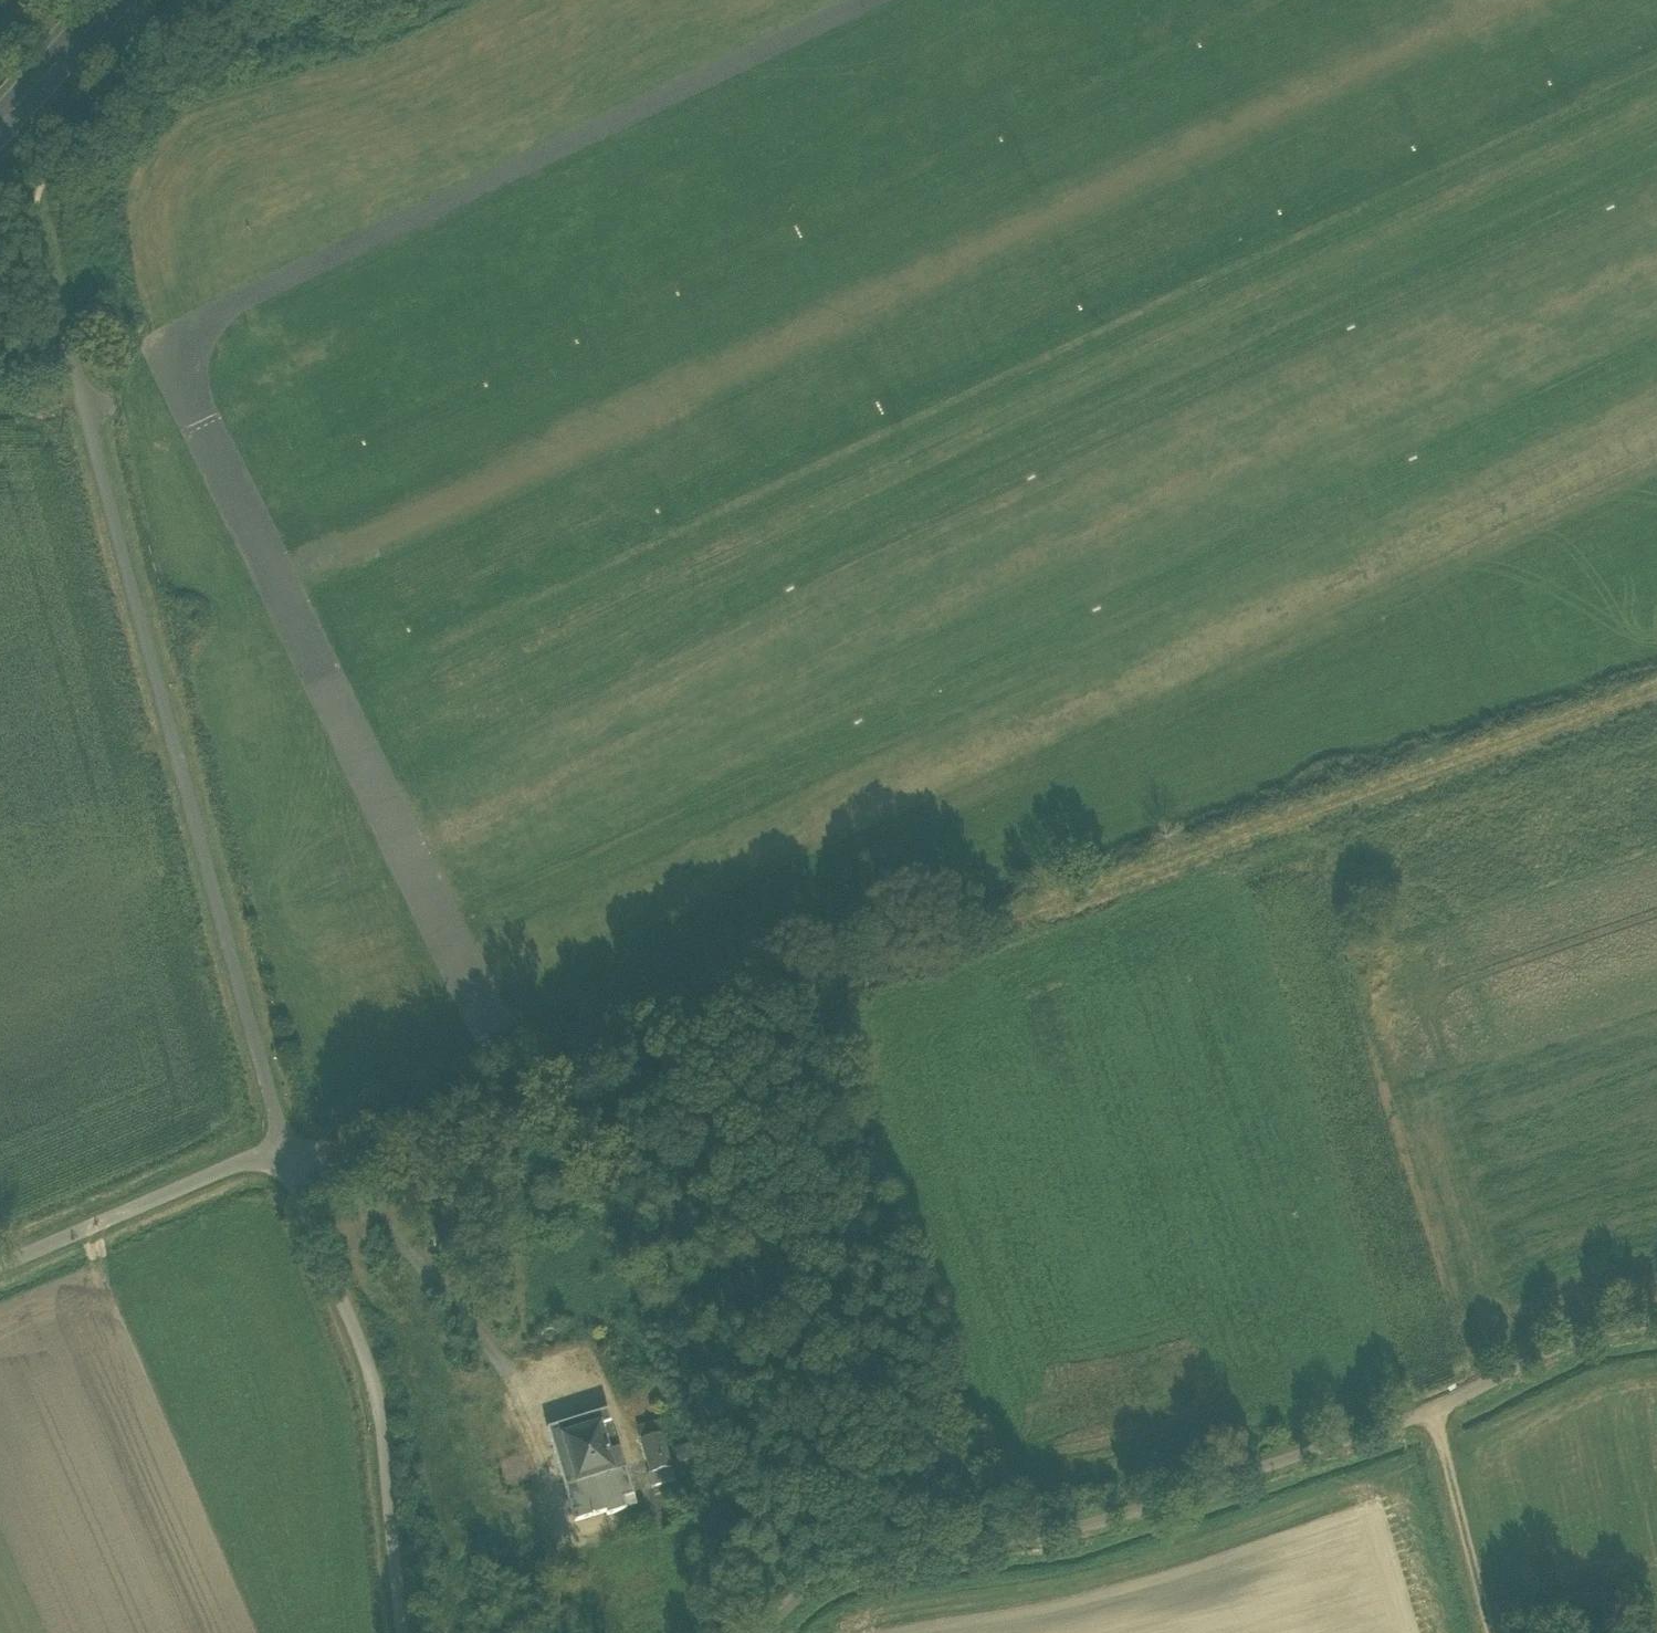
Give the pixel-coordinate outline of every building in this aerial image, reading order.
[(547,1429),(575,1522),(606,1512),(607,1516),(627,1509),(624,1499),(634,1496),(625,1469),(607,1410),(583,1418),(581,1409),(569,1413),(572,1421),(547,1429)] [(640,1441),(650,1473),(671,1467),(661,1434),(640,1441)] [(696,1459),(692,1444),(674,1449),(678,1464),(696,1459)] [(675,1479),(671,1467),(650,1473),(654,1486),(675,1479)]
